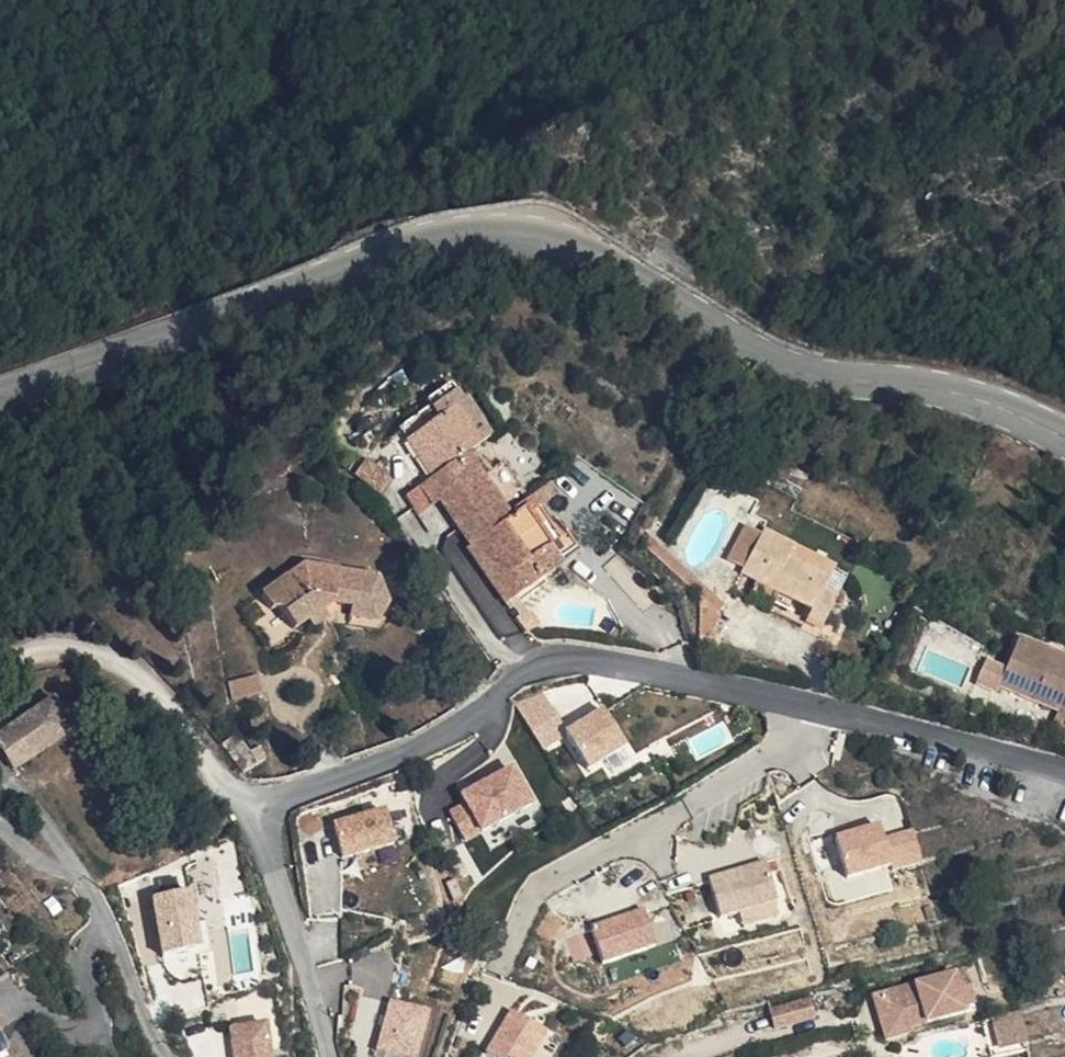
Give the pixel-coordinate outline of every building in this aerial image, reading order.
[(473,401),(485,410),(490,415),(495,410),(470,376),(460,384),(473,401)] [(460,384),(455,388),(473,401),(460,384)] [(473,401),(455,388),(413,417),(436,451),(472,427),(490,415),(485,410),(473,401)] [(534,483),(517,495),(472,427),(436,451),(428,456),(442,476),(448,472),(455,467),(462,477),(455,482),(479,519),(483,515),(492,529),(484,534),(513,578),(546,556),(534,538),(559,521),(534,483)] [(361,461),(383,474),(396,453),(371,438),(359,452),(361,457),(361,461)] [(428,456),(410,468),(424,488),(442,476),(428,456)] [(539,473),(548,482),(556,473),(547,464),(539,473)] [(448,472),(455,482),(462,477),(455,467),(448,472)] [(831,544),(759,511),(754,522),(825,555),(831,544)] [(475,521),(484,534),(492,529),(483,515),(479,519),(475,521)] [(546,556),(571,539),(559,521),(534,538),(546,556)] [(759,561),(778,570),(812,586),(806,596),(824,604),(839,572),(821,564),(825,555),(754,522),(740,552),(759,561)] [(351,586),(349,596),(377,600),(387,584),(374,557),(302,545),(260,578),(270,591),(274,590),(279,591),(292,609),(307,598),(319,590),(328,583),(351,586)] [(771,584),(778,570),(759,561),(751,576),(771,584)] [(313,606),(325,598),(319,590),(307,598),(313,606)] [(1012,637),(992,689),(1047,708),(1051,696),(1064,701),(1060,713),(1055,725),(1064,729),(1064,657),(1012,637)] [(232,680),(236,696),(266,688),(262,673),(232,680)] [(51,687),(0,720),(0,728),(19,755),(74,717),(51,687)] [(1051,696),(1047,708),(1060,713),(1064,701),(1051,696)] [(586,771),(629,750),(608,707),(565,727),(586,771)] [(466,787),(499,771),(494,760),(460,776),(466,787)] [(462,792),(466,799),(450,808),(468,840),(537,803),(516,763),(462,792)] [(387,804),(335,819),(347,859),(399,843),(387,804)] [(883,821),(836,835),(849,880),(925,858),(916,827),(887,835),(883,821)] [(768,857),(709,876),(723,918),(782,899),(768,857)] [(203,948),(197,889),(156,892),(161,952),(203,948)] [(594,920),(602,959),(657,948),(650,909),(594,920)] [(966,969),(872,994),(879,1021),(887,1019),(901,1030),(905,1029),(943,1018),(940,1007),(960,1002),(973,999),(966,969)] [(376,1056),(420,1056),(433,1008),(392,997),(376,1056)] [(808,997),(766,1007),(772,1028),(813,1018),(808,997)] [(960,1002),(940,1007),(943,1018),(964,1014),(960,1002)] [(487,1049),(500,1056),(535,1056),(552,1030),(513,1006),(487,1049)] [(887,1019),(879,1021),(884,1040),(906,1034),(905,1029),(901,1030),(887,1019)] [(273,1020),(232,1023),(234,1056),(276,1056),(273,1020)] [(0,1021),(0,1052),(12,1046),(0,1021)]
